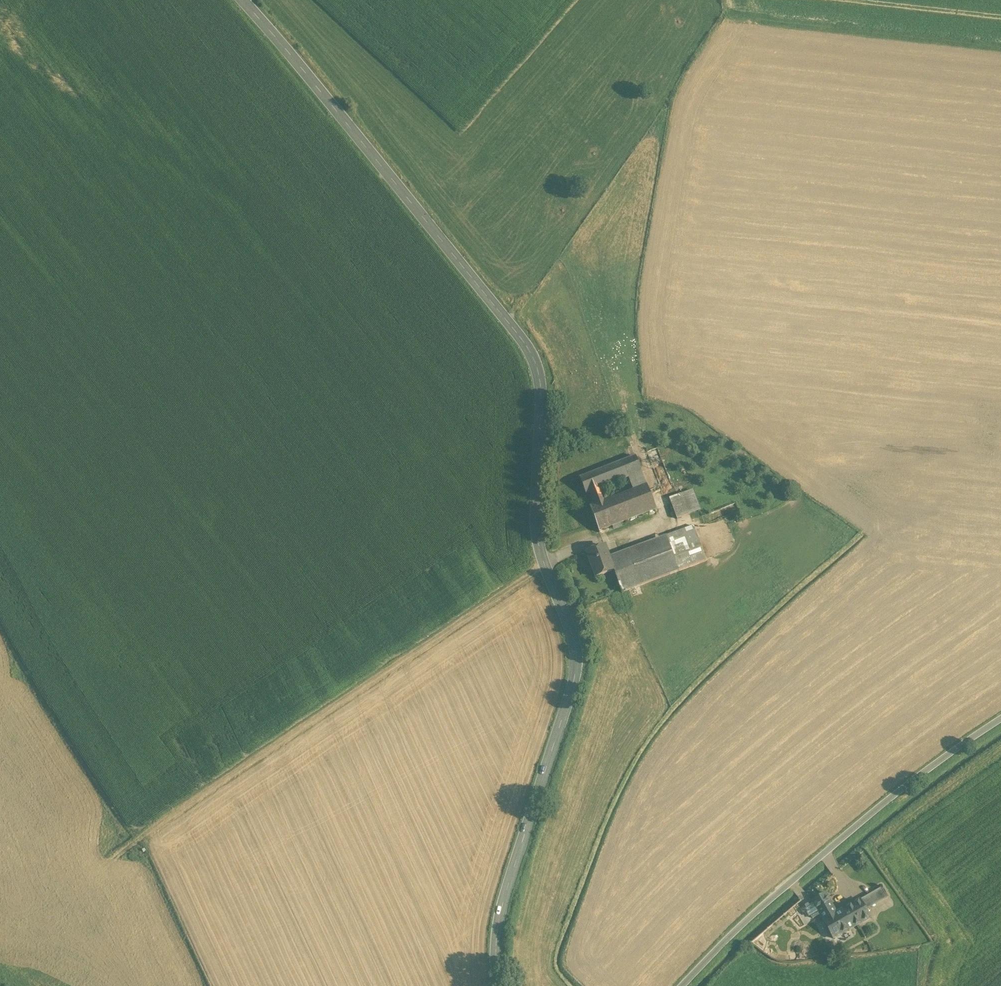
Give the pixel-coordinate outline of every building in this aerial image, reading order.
[(636,457),(580,478),(587,494),(591,493),(600,489),(629,478),(642,473),(636,457)] [(642,473),(629,478),(634,492),(648,486),(642,473)] [(596,506),(591,508),(600,533),(601,532),(601,531),(656,509),(648,486),(634,492),(605,503),(596,506)] [(600,489),(591,493),(596,506),(605,503),(600,489)] [(695,490),(681,495),(689,515),(702,511),(695,490)] [(681,495),(670,499),(677,519),(689,515),(681,495)] [(694,526),(667,536),(671,547),(679,571),(707,561),(694,526)] [(667,536),(609,557),(613,569),(671,547),(667,536)] [(605,546),(588,553),(597,578),(608,574),(607,573),(614,570),(613,569),(609,557),(605,546)] [(671,547),(613,569),(614,570),(622,592),(679,571),(671,547)] [(881,888),(873,893),(878,902),(887,897),(881,888)] [(837,913),(826,893),(812,901),(812,902),(806,905),(807,908),(805,909),(809,916),(811,915),(813,918),(820,914),(833,938),(870,918),(867,911),(853,919),(846,907),(837,913)] [(865,908),(878,902),(873,893),(860,900),(865,908)] [(860,900),(846,907),(853,919),(867,911),(865,908),(860,900)]
